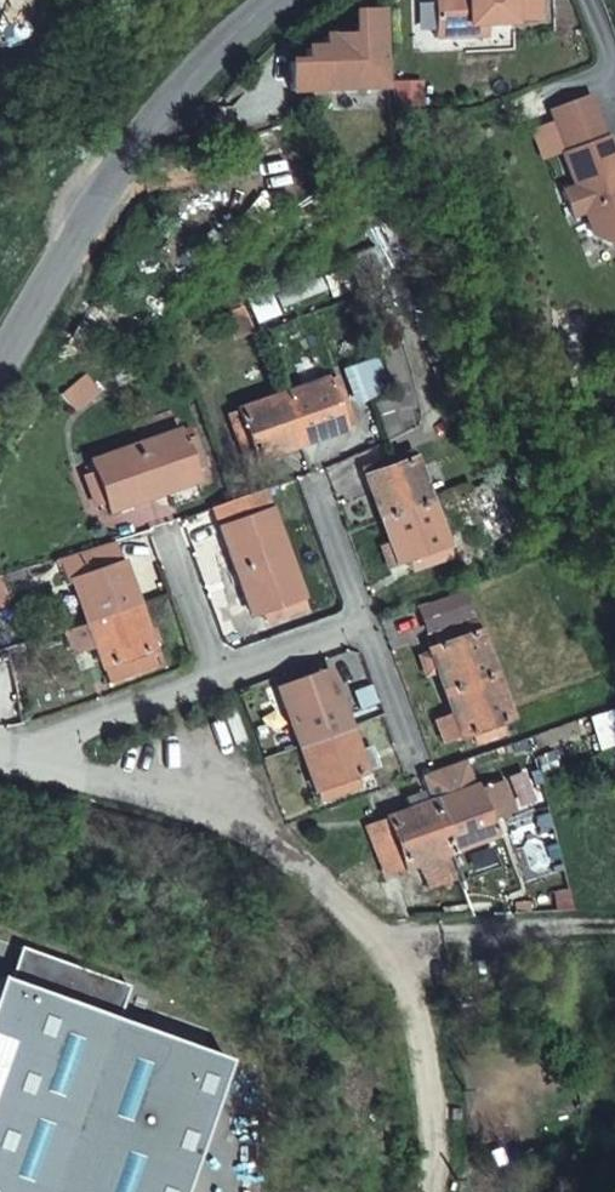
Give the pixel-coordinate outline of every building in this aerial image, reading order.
[(437,35),(468,34),(467,23),(488,22),(516,21),(516,17),(543,16),(542,0),(435,0),(437,35)] [(291,63),(292,91),(390,86),(387,9),(357,10),(359,34),(328,36),(328,47),(309,48),(309,62),(291,63)] [(3,16),(0,22),(0,43),(12,49),(24,28),(3,16)] [(467,23),(468,34),(489,33),(488,22),(467,23)] [(586,210),(595,234),(613,243),(614,242),(614,148),(610,134),(607,135),(591,93),(551,108),(567,150),(564,151),(576,185),(563,190),(572,215),(586,210)] [(250,305),(234,318),(241,338),(258,330),(250,305)] [(332,378),(288,394),(305,442),(349,426),(346,416),(354,413),(343,383),(334,386),(332,378)] [(305,442),(288,394),(234,413),(252,461),(305,442)] [(182,432),(137,448),(154,495),(198,480),(195,470),(205,467),(194,437),(185,440),(182,432)] [(154,495),(137,448),(94,463),(97,471),(87,475),(98,505),(108,502),(111,510),(154,495)] [(364,466),(383,518),(431,501),(415,458),(412,450),(364,466)] [(215,507),(238,570),(286,553),(270,510),(263,490),(215,507)] [(431,501),(383,518),(392,542),(383,545),(390,563),(408,558),(411,566),(451,553),(431,501)] [(286,553),(238,570),(253,613),(264,609),(268,618),(294,609),(305,605),(286,553)] [(89,622),(138,605),(123,563),(113,566),(109,558),(81,568),(83,577),(74,580),(89,622)] [(81,568),(65,574),(69,585),(75,583),(74,580),(83,577),(81,568)] [(158,658),(138,605),(89,622),(105,667),(115,663),(118,671),(158,658)] [(264,609),(253,613),(257,622),(268,618),(264,609)] [(439,670),(446,691),(496,673),(481,631),(470,635),(466,627),(439,637),(442,645),(431,649),(433,653),(421,658),(427,675),(439,670)] [(280,689),(300,745),(350,727),(330,672),(280,689)] [(496,673),(446,691),(453,710),(462,733),(472,730),(476,739),(504,730),(501,720),(512,716),(496,673)] [(453,710),(435,715),(444,740),(462,733),(453,710)] [(350,727),(300,745),(315,788),(326,784),(329,793),(358,783),(355,774),(365,771),(350,727)] [(504,779),(488,785),(499,814),(514,808),(504,779)] [(432,800),(451,850),(493,834),(501,831),(497,821),(489,824),(487,818),(499,814),(488,785),(477,789),(475,785),(452,793),(448,781),(428,789),(432,800)] [(411,807),(428,801),(424,789),(407,795),(411,807)] [(397,869),(451,850),(432,800),(428,801),(411,807),(379,819),(397,869)] [(397,869),(379,819),(367,824),(384,874),(397,869)] [(225,1058),(122,1013),(122,993),(8,950),(0,971),(0,1191),(180,1191),(225,1058)]
